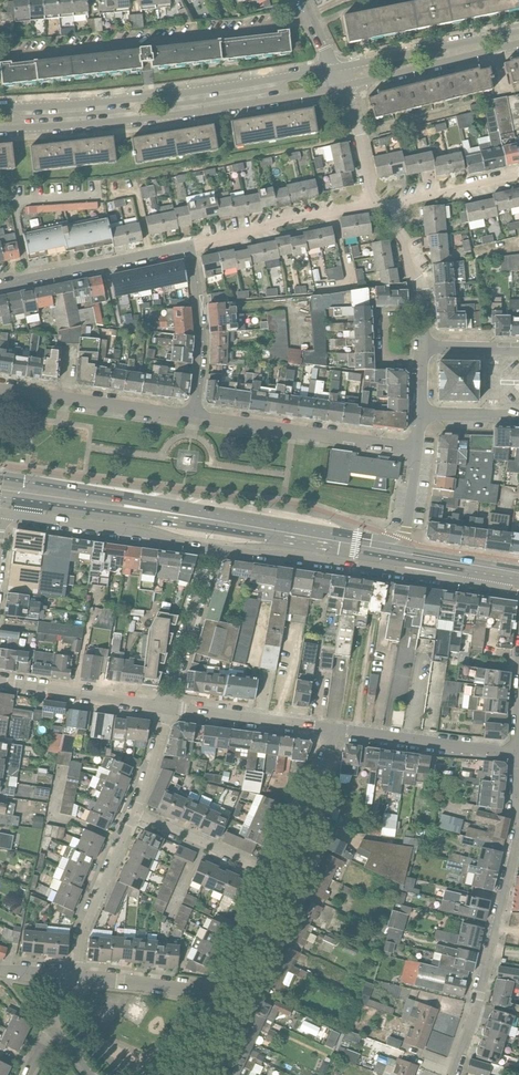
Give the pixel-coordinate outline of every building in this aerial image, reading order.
[(2,13),(1,21),(14,22),(30,21),(28,0),(15,0),(14,0),(14,2),(8,2),(7,13),(2,13)] [(45,20),(43,0),(28,0),(30,21),(45,20)] [(59,19),(57,0),(43,0),(45,20),(59,19)] [(74,17),(72,0),(57,0),(59,19),(74,17)] [(88,13),(86,0),(72,0),(74,17),(88,16),(88,13)] [(114,13),(113,0),(98,0),(100,15),(114,13)] [(129,9),(128,0),(113,0),(114,13),(129,11),(129,9)] [(156,9),(155,0),(140,0),(141,10),(156,9)] [(170,5),(169,0),(155,0),(156,9),(170,8),(170,5)] [(451,24),(446,0),(429,0),(411,4),(417,31),(451,24)] [(485,17),(482,0),(446,0),(451,24),(485,17)] [(518,3),(518,0),(482,0),(485,17),(518,10),(518,7),(518,3)] [(382,38),(417,31),(411,4),(377,10),(382,38)] [(183,24),(192,23),(184,8),(177,12),(183,24)] [(348,44),(382,38),(377,10),(343,17),(348,44)] [(129,29),(136,28),(135,15),(130,16),(129,13),(127,13),(129,29)] [(136,28),(144,27),(142,14),(135,15),(136,28)] [(96,32),(103,31),(101,18),(95,19),(96,32)] [(88,33),(96,32),(95,19),(87,20),(88,33)] [(11,62),(0,64),(0,69),(2,86),(142,70),(142,69),(151,68),(151,69),(291,53),(289,36),(289,31),(278,32),(278,34),(221,41),(220,40),(217,41),(150,49),(150,48),(139,49),(139,50),(37,62),(37,61),(33,62),(12,65),(11,62)] [(518,83),(518,59),(509,61),(510,63),(503,64),(506,75),(509,74),(512,84),(518,83)] [(452,100),(471,95),(492,90),(490,80),(493,80),(492,77),(491,77),(489,68),(488,68),(489,69),(479,72),(478,67),(477,67),(478,69),(446,77),(452,100)] [(413,109),(452,100),(446,77),(407,87),(413,109)] [(374,119),(413,109),(407,87),(377,94),(377,92),(376,92),(377,97),(368,99),(367,98),(367,99),(369,108),(366,109),(366,111),(372,110),(374,119)] [(507,98),(507,97),(506,97),(518,160),(518,95),(507,98)] [(518,164),(518,160),(506,97),(492,100),(492,102),(491,102),(491,103),(492,103),(494,112),(506,167),(518,164)] [(478,105),(469,106),(471,114),(479,112),(478,105)] [(276,140),(297,137),(317,134),(313,108),(272,115),(276,140)] [(485,171),(506,167),(494,112),(484,114),(490,143),(479,145),(479,148),(485,171)] [(462,130),(474,127),(471,114),(471,113),(456,117),(459,130),(462,130)] [(235,147),(276,140),(272,115),(231,122),(235,147)] [(177,157),(198,154),(218,150),(214,125),(173,132),(177,157)] [(136,164),(177,157),(173,132),(131,139),(136,164)] [(75,167),(116,162),(113,137),(72,142),(75,167)] [(469,140),(464,141),(462,142),(466,157),(465,158),(468,174),(485,171),(479,148),(471,150),(469,140)] [(33,173),(75,167),(72,142),(30,147),(33,173)] [(333,161),(350,158),(347,142),(329,146),(333,161)] [(15,169),(12,144),(0,145),(0,171),(15,169)] [(392,176),(406,173),(404,158),(402,152),(387,155),(392,176)] [(421,173),(435,170),(433,158),(432,152),(417,155),(421,173)] [(447,155),(451,173),(465,170),(461,152),(447,155)] [(378,179),(392,176),(387,155),(373,158),(378,179)] [(406,176),(421,173),(417,155),(404,158),(406,173),(406,176)] [(436,176),(451,173),(447,155),(433,158),(435,170),(436,176)] [(335,174),(353,170),(350,158),(333,161),(335,174)] [(333,191),(346,188),(353,186),(350,172),(353,171),(353,170),(335,174),(329,176),(333,191)] [(319,197),(318,194),(316,186),(315,180),(300,183),(304,201),(319,197)] [(290,203),(304,201),(300,183),(286,186),(286,188),(290,206),(291,206),(290,203)] [(149,198),(157,197),(154,185),(147,187),(149,198)] [(142,200),(149,198),(147,187),(139,188),(142,200)] [(277,209),(273,191),(273,188),(258,191),(258,194),(262,212),(263,212),(262,208),(275,206),(276,209),(277,209)] [(277,209),(290,206),(286,188),(273,191),(277,209)] [(518,208),(518,189),(507,192),(511,210),(518,208)] [(497,213),(511,210),(507,192),(493,195),(497,213)] [(248,215),(262,212),(258,194),(244,197),(248,215)] [(498,217),(497,213),(493,195),(492,195),(493,199),(479,202),(483,220),(498,217)] [(234,218),(235,217),(231,199),(231,197),(217,200),(219,215),(219,218),(233,215),(234,218)] [(235,217),(248,215),(244,197),(231,199),(235,217)] [(205,218),(219,215),(217,200),(216,198),(201,201),(205,218)] [(191,221),(205,218),(201,201),(187,204),(187,207),(191,221)] [(465,205),(466,211),(468,217),(469,223),(471,223),(483,220),(479,202),(465,205)] [(424,222),(445,220),(444,206),(423,207),(424,222)] [(192,224),(191,221),(187,207),(173,209),(174,211),(178,227),(192,224)] [(178,229),(178,227),(174,211),(160,214),(164,232),(178,229)] [(149,235),(164,232),(160,214),(145,217),(149,235)] [(377,228),(371,228),(369,214),(354,216),(358,237),(372,235),(379,234),(379,229),(377,228)] [(343,240),(358,237),(354,216),(340,218),(343,240)] [(114,247),(111,229),(109,218),(62,228),(62,226),(23,234),(29,260),(38,258),(48,256),(57,254),(66,252),(67,252),(74,250),(74,253),(75,253),(85,250),(85,251),(94,249),(94,248),(104,246),(104,247),(113,245),(113,247),(114,247)] [(425,236),(447,234),(445,220),(424,222),(425,236)] [(124,226),(128,244),(143,240),(139,223),(124,226)] [(516,233),(515,230),(514,223),(507,224),(510,235),(516,233)] [(114,247),(128,244),(124,226),(111,229),(114,247)] [(321,248),(336,245),(332,228),(317,231),(321,248)] [(307,251),(321,248),(317,231),(304,233),(307,251)] [(4,261),(20,258),(16,238),(6,240),(5,233),(0,234),(0,240),(4,261)] [(308,254),(307,251),(304,233),(303,233),(304,236),(291,239),(292,254),(293,257),(308,254)] [(430,251),(448,249),(447,234),(425,236),(425,237),(429,236),(430,251)] [(279,257),(292,254),(291,239),(290,237),(275,239),(275,242),(279,259),(280,259),(279,257)] [(373,258),(391,255),(388,241),(371,244),(373,258)] [(265,262),(279,259),(275,242),(261,244),(265,262)] [(252,265),(265,262),(261,244),(248,247),(252,265)] [(252,268),(252,265),(248,247),(247,247),(248,250),(234,253),(234,250),(233,251),(236,268),(237,271),(252,268)] [(433,265),(449,263),(448,249),(430,251),(431,265),(433,265)] [(223,271),(236,268),(233,251),(218,254),(223,274),(223,271)] [(205,278),(223,274),(218,254),(200,258),(205,278)] [(379,272),(393,270),(391,255),(373,258),(376,273),(379,272)] [(509,273),(518,273),(518,269),(518,255),(509,256),(509,273)] [(509,273),(509,256),(501,257),(500,273),(509,273)] [(186,282),(182,261),(170,264),(175,285),(186,282)] [(434,285),(465,283),(465,274),(464,262),(452,263),(449,263),(433,265),(433,277),(434,285)] [(170,264),(158,266),(163,287),(175,285),(170,264)] [(313,280),(319,279),(316,265),(310,266),(313,280)] [(158,266),(147,269),(151,290),(163,287),(158,266)] [(333,268),(326,270),(328,281),(335,280),(333,268)] [(147,269),(135,271),(139,292),(151,290),(147,269)] [(389,285),(398,284),(396,269),(393,270),(379,272),(381,286),(389,285)] [(135,271),(123,274),(127,295),(139,292),(135,271)] [(123,274),(111,276),(116,297),(127,295),(123,274)] [(88,279),(93,305),(106,302),(104,295),(101,277),(88,279)] [(85,325),(96,323),(95,319),(93,305),(88,279),(72,282),(75,298),(84,297),(85,303),(87,302),(88,309),(78,311),(81,326),(85,325)] [(81,326),(78,311),(75,298),(72,282),(61,285),(50,287),(54,309),(58,331),(69,329),(81,326)] [(389,285),(390,308),(404,308),(407,305),(406,283),(398,284),(389,285)] [(435,300),(461,298),(460,290),(469,289),(469,284),(465,283),(434,285),(435,300)] [(381,286),(349,292),(350,309),(371,307),(390,308),(389,285),(381,286)] [(46,310),(54,309),(50,287),(34,290),(38,312),(46,310)] [(29,313),(38,312),(34,290),(21,293),(25,313),(25,317),(30,317),(29,313)] [(15,315),(25,313),(21,293),(6,296),(11,322),(16,321),(15,315)] [(211,305),(229,303),(227,293),(210,295),(211,305)] [(329,310),(344,309),(343,293),(329,295),(310,296),(311,313),(314,352),(302,350),(303,364),(327,367),(327,358),(326,353),(326,344),(326,340),(325,310),(329,310)] [(11,322),(6,296),(0,297),(0,318),(2,317),(3,326),(11,324),(10,322),(11,322)] [(465,312),(481,312),(480,304),(461,305),(461,298),(435,300),(436,314),(465,312)] [(495,337),(509,338),(510,316),(508,316),(502,316),(501,304),(501,298),(494,298),(494,303),(491,303),(491,316),(491,325),(495,325),(495,337)] [(518,338),(518,301),(509,300),(508,316),(510,316),(509,338),(518,338)] [(210,334),(238,332),(237,324),(236,316),(235,303),(229,303),(211,305),(207,305),(209,319),(209,326),(210,334)] [(349,316),(371,316),(371,307),(350,309),(344,309),(329,310),(329,318),(334,318),(334,317),(349,316)] [(174,322),(191,322),(190,308),(173,309),(174,322)] [(440,329),(465,329),(465,312),(436,314),(437,326),(440,329)] [(465,329),(482,329),(481,312),(465,312),(465,329)] [(102,317),(95,319),(96,323),(96,325),(103,326),(102,317)] [(175,335),(193,337),(191,322),(174,322),(167,322),(160,323),(160,322),(155,322),(155,328),(160,328),(174,328),(175,335)] [(349,331),(372,331),(372,323),(361,323),(349,324),(329,324),(330,332),(349,331)] [(80,345),(80,338),(85,338),(85,325),(81,326),(69,329),(58,331),(59,336),(61,336),(61,344),(80,345)] [(237,342),(237,338),(254,337),(253,330),(238,332),(210,334),(210,341),(210,348),(227,349),(227,342),(237,342)] [(3,375),(6,354),(8,342),(8,333),(0,333),(0,374),(3,375)] [(26,378),(42,380),(44,359),(36,358),(39,335),(32,335),(29,357),(26,378)] [(172,348),(192,350),(193,337),(175,335),(173,335),(173,340),(158,338),(157,346),(172,348)] [(80,385),(93,387),(100,340),(100,339),(85,338),(80,338),(80,345),(77,382),(80,385)] [(349,339),(329,340),(330,343),(330,348),(335,348),(335,347),(354,346),(373,346),(372,338),(349,339)] [(93,387),(108,389),(113,359),(105,358),(107,341),(100,340),(93,387)] [(11,376),(26,378),(29,357),(23,356),(24,349),(15,348),(14,355),(11,376)] [(62,348),(56,348),(51,348),(51,351),(45,350),(44,359),(42,380),(51,381),(56,382),(59,379),(62,348)] [(176,362),(182,363),(188,364),(191,364),(192,350),(172,348),(171,354),(167,353),(166,358),(163,358),(163,360),(171,361),(170,362),(176,362)] [(210,365),(219,365),(223,366),(244,367),(244,361),(233,360),(227,359),(227,349),(210,348),(210,365)] [(147,358),(154,359),(155,350),(148,349),(147,358)] [(108,389),(115,390),(118,370),(121,351),(114,350),(113,359),(108,389)] [(354,354),(336,354),(337,358),(337,361),(346,361),(346,364),(348,364),(348,368),(354,367),(354,371),(365,371),(374,370),(373,353),(354,354)] [(3,375),(11,376),(14,355),(6,354),(3,375)] [(124,391),(140,394),(143,374),(133,372),(135,360),(128,359),(126,371),(124,391)] [(140,394),(156,396),(160,362),(152,361),(151,366),(153,366),(152,375),(143,374),(140,394)] [(156,396),(163,397),(168,369),(168,362),(160,361),(160,362),(156,396)] [(170,398),(177,399),(182,363),(176,362),(175,370),(170,398)] [(478,402),(478,385),(478,363),(439,362),(438,402),(478,402)] [(182,363),(177,399),(185,400),(188,398),(191,375),(187,375),(188,364),(182,363)] [(163,397),(170,398),(175,370),(168,369),(163,397)] [(115,390),(124,391),(126,371),(118,370),(115,390)] [(363,381),(378,382),(408,383),(408,374),(405,371),(374,370),(365,371),(363,381)] [(280,414),(286,374),(286,372),(279,371),(276,386),(272,413),(280,414)] [(326,421),(334,422),(338,396),(339,381),(340,372),(333,371),(328,401),(326,421)] [(240,409),(249,410),(253,381),(253,374),(246,373),(245,379),(240,409)] [(347,381),(360,382),(361,375),(348,373),(347,381)] [(208,404),(218,405),(222,377),(222,374),(211,374),(210,381),(208,381),(205,400),(208,404)] [(225,406),(233,408),(238,378),(238,374),(232,374),(231,378),(229,378),(225,406)] [(289,415),(291,396),(294,375),(286,374),(280,414),(289,415)] [(218,405),(225,406),(229,378),(222,377),(218,405)] [(233,408),(240,409),(245,379),(238,378),(233,408)] [(296,417),(311,419),(316,384),(316,381),(310,380),(307,398),(299,397),(296,417)] [(257,411),(261,384),(261,382),(253,381),(249,410),(257,411)] [(372,427),(376,402),(376,401),(373,401),(373,400),(368,399),(369,392),(369,387),(377,388),(378,382),(363,381),(360,408),(358,425),(372,427)] [(386,394),(407,394),(408,383),(378,382),(377,388),(377,391),(387,391),(386,394)] [(257,411),(264,412),(268,385),(261,384),(257,411)] [(311,419),(326,421),(328,401),(322,400),(323,385),(316,384),(311,419)] [(264,412),(272,413),(276,386),(268,385),(264,412)] [(387,406),(407,408),(407,394),(386,394),(386,396),(385,396),(385,399),(387,399),(387,406)] [(289,415),(296,417),(299,397),(291,396),(289,415)] [(334,422),(341,423),(345,397),(338,396),(334,422)] [(341,423),(358,425),(360,408),(357,408),(357,406),(351,405),(352,397),(345,397),(341,423)] [(372,427),(383,429),(387,406),(379,405),(379,402),(376,402),(372,427)] [(387,406),(383,429),(403,432),(406,429),(407,408),(387,406)] [(492,461),(508,461),(508,460),(509,448),(510,428),(494,427),(494,436),(493,447),(493,458),(492,461)] [(510,428),(509,448),(516,449),(515,461),(508,460),(508,461),(506,472),(508,472),(518,473),(518,428),(510,428)] [(438,452),(464,455),(466,435),(441,435),(439,437),(438,452)] [(493,458),(493,447),(494,436),(466,435),(464,455),(493,458)] [(386,477),(397,479),(400,463),(387,462),(389,458),(390,458),(390,457),(379,456),(379,457),(380,461),(352,457),(353,452),(332,449),(328,482),(349,485),(351,472),(377,476),(373,488),(372,488),(372,489),(387,491),(387,490),(386,490),(386,477)] [(436,468),(491,474),(492,471),(492,461),(493,458),(464,455),(438,452),(437,463),(436,468)] [(491,504),(496,504),(499,486),(490,485),(491,474),(436,468),(432,496),(442,497),(455,499),(491,504)] [(454,506),(455,499),(442,497),(432,496),(431,502),(441,504),(454,506)] [(431,541),(438,542),(448,544),(452,518),(448,517),(447,520),(441,520),(444,506),(430,504),(427,527),(426,537),(429,541),(431,541)] [(496,504),(491,504),(487,531),(484,550),(498,552),(510,553),(513,533),(512,533),(512,534),(507,533),(510,516),(503,515),(495,514),(496,504)] [(448,544),(460,546),(463,527),(464,521),(458,520),(459,515),(454,514),(452,515),(452,518),(448,544)] [(460,546),(472,548),(477,518),(476,518),(472,517),(470,517),(468,528),(463,527),(460,546)] [(472,548),(484,550),(487,531),(482,530),(483,519),(477,518),(472,548)] [(518,555),(518,525),(518,534),(513,533),(510,553),(518,555)] [(27,596),(37,598),(46,536),(16,532),(8,592),(28,594),(27,596)] [(37,598),(41,598),(41,595),(65,599),(66,585),(74,586),(75,577),(68,576),(70,562),(91,565),(94,542),(46,536),(37,598)] [(107,588),(110,572),(114,545),(94,542),(91,565),(88,586),(107,588)] [(110,572),(122,574),(127,547),(114,545),(110,572)] [(131,570),(141,571),(144,549),(127,547),(122,574),(122,575),(130,576),(131,570)] [(154,581),(155,578),(159,551),(144,549),(141,571),(141,575),(139,590),(153,592),(161,594),(163,582),(154,581)] [(177,584),(179,572),(182,555),(159,551),(155,578),(174,581),(173,583),(177,584)] [(179,572),(192,574),(197,557),(182,555),(179,572)] [(228,580),(229,576),(231,561),(226,561),(222,563),(218,577),(228,580)] [(229,576),(251,579),(253,565),(231,561),(229,576)] [(251,579),(249,589),(263,592),(262,602),(271,603),(278,568),(265,566),(253,564),(253,565),(251,579)] [(291,570),(278,568),(271,603),(264,646),(280,649),(282,636),(291,570)] [(313,573),(291,570),(288,596),(285,621),(306,623),(310,599),(313,573)] [(323,594),(328,594),(331,576),(313,573),(310,599),(322,601),(323,594)] [(334,655),(345,578),(331,576),(328,594),(322,634),(324,634),(322,647),(319,669),(332,670),(334,655)] [(213,595),(226,597),(230,580),(228,580),(218,577),(213,595)] [(350,657),(354,626),(361,580),(345,578),(334,655),(350,657)] [(365,628),(368,614),(374,582),(361,580),(354,626),(365,628)] [(374,612),(379,613),(381,605),(384,605),(387,584),(374,582),(368,614),(374,615),(374,612)] [(380,617),(389,618),(395,585),(394,585),(387,584),(384,605),(381,605),(379,613),(381,613),(380,617)] [(402,628),(403,628),(408,587),(395,585),(389,618),(385,640),(399,642),(401,631),(402,628)] [(420,630),(420,628),(425,589),(408,587),(403,628),(420,630)] [(442,592),(425,589),(420,628),(420,630),(418,639),(418,640),(422,641),(421,645),(427,646),(428,641),(434,642),(437,618),(442,592)] [(447,664),(451,637),(457,594),(442,592),(437,618),(434,642),(431,671),(439,672),(440,663),(447,664)] [(6,605),(40,609),(47,610),(47,606),(42,606),(43,603),(40,602),(41,598),(37,598),(27,596),(8,594),(6,605)] [(461,638),(461,634),(466,595),(457,594),(451,637),(461,638)] [(206,618),(219,622),(226,597),(213,595),(206,618)] [(461,634),(472,635),(479,597),(466,595),(461,634)] [(482,653),(485,628),(489,598),(479,597),(472,635),(470,651),(482,653)] [(245,604),(259,608),(260,601),(246,598),(245,604)] [(492,629),(499,630),(504,600),(489,598),(485,628),(492,630),(492,629)] [(496,649),(511,650),(512,638),(513,638),(515,615),(517,602),(504,600),(499,630),(496,649)] [(91,628),(111,631),(115,604),(106,603),(105,609),(104,609),(91,628)] [(245,604),(244,611),(257,614),(259,608),(245,604)] [(5,616),(27,618),(27,614),(39,615),(40,609),(6,605),(5,616)] [(244,611),(242,617),(256,620),(257,614),(244,611)] [(169,614),(158,612),(148,631),(148,635),(145,656),(145,661),(142,685),(157,687),(179,616),(169,615),(169,614)] [(242,617),(241,624),(254,627),(256,620),(242,617)] [(219,622),(206,618),(195,654),(202,656),(231,664),(232,662),(233,656),(235,649),(236,643),(238,636),(239,630),(240,627),(219,622)] [(63,637),(74,638),(83,639),(84,627),(38,622),(36,633),(63,637)] [(241,624),(240,627),(239,630),(253,633),(254,627),(241,624)] [(29,650),(18,648),(20,632),(0,629),(0,637),(12,639),(11,651),(0,649),(0,659),(28,663),(29,650)] [(251,640),(253,633),(239,630),(238,636),(251,640)] [(310,644),(303,642),(292,706),(308,708),(318,645),(317,645),(319,637),(305,635),(305,639),(310,640),(310,644)] [(250,646),(251,640),(238,636),(236,643),(250,646)] [(71,652),(80,653),(82,641),(73,639),(71,652)] [(127,683),(129,661),(124,660),(125,655),(119,654),(120,641),(113,640),(108,680),(127,683)] [(249,653),(250,646),(236,643),(235,649),(249,653)] [(280,649),(264,646),(260,668),(276,670),(280,649)] [(81,677),(98,679),(100,665),(106,666),(109,650),(98,648),(96,657),(84,656),(81,677)] [(247,659),(249,653),(235,649),(233,656),(247,659)] [(29,650),(28,663),(0,659),(0,670),(29,674),(31,659),(34,659),(35,651),(29,650)] [(32,674),(51,677),(54,654),(35,651),(34,659),(32,674)] [(51,677),(70,679),(73,660),(70,659),(71,656),(54,654),(51,677)] [(193,663),(198,665),(202,656),(195,654),(193,663)] [(247,659),(233,656),(232,662),(246,665),(247,659)] [(142,685),(145,661),(130,659),(130,660),(127,683),(142,685)] [(186,691),(198,693),(201,672),(196,672),(198,665),(193,663),(190,671),(188,679),(186,691)] [(483,686),(484,686),(508,689),(510,673),(459,665),(457,680),(479,683),(478,684),(483,684),(483,686)] [(198,693),(211,695),(214,674),(207,673),(208,666),(202,666),(202,672),(201,672),(198,693)] [(211,695),(223,696),(228,675),(220,674),(221,668),(215,667),(214,674),(211,695)] [(367,702),(374,703),(379,676),(371,674),(367,702)] [(228,675),(223,696),(255,700),(258,678),(228,675)] [(443,691),(457,693),(459,683),(445,680),(443,691)] [(474,697),(507,701),(508,689),(484,686),(483,689),(475,688),(474,697)] [(457,693),(443,691),(440,706),(455,708),(457,693)] [(12,710),(14,695),(0,693),(0,716),(26,719),(27,712),(12,710)] [(473,711),(506,714),(507,701),(474,697),(465,695),(463,710),(473,711)] [(54,714),(64,715),(66,704),(44,701),(41,722),(52,723),(54,714)] [(62,735),(59,750),(71,753),(72,749),(70,748),(73,737),(75,734),(85,735),(87,730),(89,713),(69,710),(67,726),(65,725),(62,735)] [(485,726),(484,737),(483,738),(502,740),(506,737),(507,715),(506,714),(473,711),(472,724),(485,726)] [(92,736),(113,738),(115,719),(115,717),(94,714),(92,736)] [(19,740),(19,739),(28,741),(31,720),(26,719),(0,716),(0,737),(19,740)] [(125,740),(135,741),(138,717),(133,717),(131,717),(130,719),(127,718),(125,740)] [(135,741),(147,743),(150,721),(146,721),(145,719),(144,718),(138,717),(135,741)] [(125,742),(125,740),(127,718),(122,718),(120,718),(119,720),(115,719),(113,738),(112,741),(125,742)] [(194,742),(202,743),(204,726),(178,723),(173,726),(172,731),(195,734),(194,742)] [(202,743),(217,745),(219,728),(204,726),(202,743)] [(231,730),(219,728),(217,745),(228,746),(229,747),(231,730)] [(234,756),(246,758),(249,732),(231,730),(229,747),(228,746),(227,753),(224,763),(233,765),(234,756)] [(189,750),(192,750),(193,742),(194,742),(195,734),(172,731),(169,739),(185,742),(185,746),(189,747),(189,750)] [(249,792),(259,793),(261,776),(267,734),(249,732),(246,758),(241,791),(244,791),(249,792)] [(59,750),(62,735),(50,733),(48,745),(46,745),(46,749),(59,750)] [(267,734),(261,776),(272,777),(273,770),(275,771),(280,736),(267,734)] [(285,757),(291,758),(293,738),(280,736),(275,771),(275,773),(283,774),(285,757)] [(291,803),(312,743),(310,740),(293,738),(291,758),(284,801),(291,803)] [(188,769),(190,759),(192,750),(189,750),(189,747),(185,746),(185,742),(169,739),(164,756),(178,758),(177,764),(163,759),(161,768),(163,768),(175,772),(186,775),(188,769)] [(21,757),(26,758),(27,751),(22,750),(8,748),(8,744),(0,743),(0,754),(21,757)] [(357,776),(358,767),(361,747),(348,746),(345,748),(344,754),(342,754),(340,775),(357,776)] [(375,786),(376,778),(379,750),(361,747),(358,767),(370,768),(365,804),(372,805),(374,785),(375,786)] [(388,786),(388,784),(392,751),(379,750),(376,778),(381,778),(381,785),(388,786)] [(56,765),(63,766),(66,752),(59,751),(56,765)] [(402,778),(403,778),(406,753),(392,751),(388,784),(393,784),(392,793),(393,793),(393,796),(398,797),(399,794),(401,794),(402,778)] [(63,766),(69,767),(70,761),(72,756),(72,753),(66,752),(63,766)] [(403,778),(415,779),(419,755),(406,753),(403,778)] [(9,782),(10,777),(17,778),(21,757),(0,754),(0,780),(9,782)] [(423,783),(425,783),(431,757),(419,755),(415,779),(414,786),(422,787),(423,783)] [(129,763),(139,768),(142,762),(131,757),(129,763)] [(108,770),(110,771),(130,780),(132,775),(132,773),(131,772),(133,768),(116,761),(113,759),(108,770)] [(70,761),(69,767),(69,769),(80,772),(82,764),(70,761)] [(480,780),(504,783),(506,766),(503,763),(483,761),(482,772),(477,771),(476,780),(480,780)] [(161,773),(172,778),(175,772),(163,768),(161,773)] [(67,776),(79,778),(80,772),(69,769),(67,776)] [(99,779),(105,781),(127,791),(130,786),(130,784),(129,783),(130,780),(110,771),(108,776),(101,774),(99,779)] [(208,782),(214,783),(216,774),(205,772),(204,778),(208,779),(208,782)] [(32,781),(52,784),(53,775),(38,773),(37,775),(33,774),(32,781)] [(159,779),(170,783),(172,778),(161,773),(159,779)] [(220,785),(221,784),(222,777),(222,775),(216,774),(214,783),(220,785)] [(78,784),(78,782),(79,778),(67,776),(66,782),(78,784)] [(168,789),(170,783),(159,779),(156,784),(168,789)] [(0,794),(14,796),(15,791),(16,788),(8,787),(9,782),(0,780),(0,794)] [(485,808),(501,809),(504,783),(480,780),(476,806),(485,808)] [(101,792),(121,800),(123,797),(124,797),(125,796),(127,791),(105,781),(101,792)] [(65,788),(77,791),(78,784),(66,782),(65,788)] [(165,794),(166,791),(168,789),(156,784),(154,789),(165,794)] [(49,798),(51,788),(36,786),(34,796),(49,798)] [(64,795),(75,797),(77,791),(65,788),(64,795)] [(163,799),(165,794),(154,789),(152,794),(163,799)] [(160,814),(167,817),(176,795),(166,791),(165,794),(163,799),(161,804),(157,811),(161,812),(160,814)] [(97,802),(119,811),(121,806),(121,805),(120,803),(121,800),(101,792),(97,802)] [(161,804),(163,799),(152,794),(150,799),(161,804)] [(74,803),(75,800),(75,797),(64,795),(62,801),(74,803)] [(175,818),(178,820),(187,800),(176,795),(167,817),(174,820),(175,818)] [(258,807),(280,816),(283,810),(281,809),(283,805),(263,796),(258,807)] [(186,821),(190,822),(198,802),(188,798),(187,800),(178,820),(185,823),(186,821)] [(18,827),(20,817),(13,816),(15,804),(0,801),(0,824),(18,827)] [(61,807),(73,810),(74,803),(62,801),(61,807)] [(92,811),(112,820),(114,818),(115,817),(117,816),(119,811),(97,802),(92,811)] [(193,826),(200,829),(208,809),(209,807),(198,802),(190,822),(193,824),(193,826)] [(60,814),(72,816),(73,810),(61,807),(60,814)] [(254,817),(274,826),(275,822),(277,823),(280,816),(258,807),(254,817)] [(472,839),(502,846),(503,846),(510,819),(500,817),(501,809),(485,808),(484,813),(476,811),(474,821),(488,824),(487,832),(467,827),(465,837),(472,839)] [(202,833),(209,835),(218,814),(208,809),(200,829),(203,830),(202,833)] [(90,810),(85,822),(105,831),(107,827),(109,827),(110,826),(112,820),(92,811),(90,810)] [(381,835),(395,837),(398,815),(384,813),(383,821),(382,824),(383,824),(381,835)] [(439,827),(461,833),(465,818),(443,813),(439,827)] [(216,836),(220,838),(229,818),(218,814),(209,835),(215,838),(216,836)] [(32,828),(42,830),(45,818),(35,816),(32,828)] [(317,826),(334,830),(336,821),(331,819),(321,816),(317,826)] [(249,827),(272,837),(274,831),(272,830),(274,826),(254,817),(249,827)] [(381,837),(381,835),(383,824),(382,824),(369,823),(368,835),(381,837)] [(44,836),(51,838),(53,826),(46,825),(44,836)] [(268,844),(272,837),(249,827),(249,828),(243,825),(239,835),(245,838),(251,841),(257,844),(265,847),(266,843),(268,844)] [(52,838),(57,839),(59,827),(53,826),(51,838),(52,838)] [(57,839),(63,840),(66,828),(59,827),(57,839)] [(80,839),(102,849),(104,845),(104,843),(103,842),(104,838),(85,829),(80,839)] [(223,842),(228,844),(233,833),(228,830),(223,842)] [(137,841),(157,850),(160,851),(165,840),(144,831),(143,835),(140,834),(137,841)] [(228,844),(234,847),(239,835),(233,833),(228,844)] [(6,849),(11,850),(13,837),(0,834),(0,848),(6,849)] [(234,847),(240,849),(245,838),(239,835),(234,847)] [(52,838),(51,838),(44,836),(42,847),(47,850),(52,838)] [(325,849),(341,856),(351,861),(354,856),(351,855),(352,853),(350,852),(349,853),(347,853),(348,852),(344,850),(347,844),(331,837),(325,849)] [(240,849),(246,852),(251,841),(245,838),(240,849)] [(403,841),(402,846),(412,848),(417,849),(418,839),(413,838),(413,842),(403,841)] [(84,855),(93,859),(95,860),(97,856),(98,856),(100,855),(102,849),(80,839),(76,850),(85,854),(84,855)] [(399,890),(402,890),(412,848),(402,846),(362,839),(358,848),(370,853),(367,859),(364,867),(400,885),(399,890)] [(478,860),(461,856),(459,863),(497,872),(500,860),(501,852),(502,846),(472,839),(470,846),(481,849),(479,855),(478,860)] [(153,859),(157,850),(137,841),(136,844),(134,843),(131,849),(153,859)] [(246,852),(252,855),(257,844),(251,841),(246,852)] [(92,861),(93,859),(84,855),(85,854),(76,850),(67,846),(62,857),(69,860),(91,869),(93,864),(93,863),(92,861)] [(180,860),(185,848),(179,846),(174,857),(175,857),(180,860)] [(190,851),(185,848),(180,860),(186,862),(190,851)] [(370,853),(358,848),(356,853),(367,859),(370,853)] [(129,861),(149,870),(153,859),(131,849),(128,857),(130,858),(129,861)] [(197,854),(190,851),(186,862),(192,865),(197,854)] [(180,860),(175,857),(172,863),(183,867),(186,862),(180,860)] [(64,870),(84,879),(86,876),(87,875),(89,874),(91,869),(69,860),(64,870)] [(122,871),(144,880),(149,870),(129,861),(127,865),(125,864),(122,871)] [(191,882),(202,886),(212,864),(205,861),(204,863),(200,862),(191,882)] [(492,891),(496,877),(497,872),(459,863),(447,861),(446,869),(467,874),(467,872),(474,873),(471,886),(492,891)] [(170,869),(181,874),(183,867),(172,863),(170,869)] [(202,886),(213,891),(221,871),(218,869),(219,867),(212,864),(202,886)] [(167,875),(178,880),(181,874),(170,869),(167,875)] [(71,885),(82,890),(84,885),(84,884),(83,882),(84,879),(64,870),(60,880),(59,881),(62,882),(71,886),(71,885)] [(213,891),(223,895),(233,873),(226,870),(225,872),(221,871),(213,891)] [(119,883),(139,891),(144,880),(122,871),(119,877),(121,878),(119,883)] [(223,895),(233,900),(242,879),(238,878),(239,876),(233,873),(223,895)] [(176,885),(178,880),(167,875),(164,881),(176,885)] [(402,890),(418,894),(419,889),(411,887),(414,879),(405,877),(402,890)] [(242,879),(233,900),(232,901),(243,906),(252,886),(248,885),(249,882),(242,879)] [(162,887),(173,891),(176,885),(164,881),(162,887)] [(57,892),(80,901),(82,897),(81,895),(81,894),(82,890),(71,885),(71,886),(62,882),(57,892)] [(139,894),(139,891),(119,883),(117,882),(115,888),(126,893),(126,892),(128,892),(127,896),(140,897),(140,894),(139,894)] [(159,893),(170,897),(173,891),(162,887),(159,893)] [(112,894),(124,898),(126,893),(115,888),(112,894)] [(400,905),(403,906),(406,893),(398,891),(395,904),(400,905)] [(446,901),(488,911),(490,901),(449,891),(446,901)] [(59,906),(64,908),(73,911),(74,908),(76,907),(77,907),(80,901),(57,892),(53,903),(59,906)] [(157,898),(168,903),(170,897),(159,893),(157,898)] [(110,899),(121,904),(124,898),(112,894),(110,899)] [(182,903),(193,907),(197,898),(186,894),(182,903)] [(304,896),(286,936),(306,945),(308,940),(314,942),(317,936),(307,932),(313,917),(318,919),(324,905),(304,896)] [(154,904),(165,909),(168,903),(157,898),(154,904)] [(107,905),(118,910),(121,904),(110,899),(107,905)] [(488,911),(446,901),(443,900),(442,906),(452,908),(451,913),(485,921),(488,911)] [(162,915),(165,909),(154,904),(151,910),(162,915)] [(116,916),(118,910),(107,905),(104,911),(116,916)] [(179,911),(190,916),(193,909),(182,905),(179,911)] [(75,912),(73,911),(64,908),(62,914),(72,918),(75,912)] [(176,917),(187,922),(190,916),(179,911),(176,917)] [(389,928),(404,932),(408,915),(393,911),(389,928)] [(215,920),(222,924),(225,918),(217,915),(215,920)] [(178,925),(185,928),(187,922),(176,917),(174,923),(178,925)] [(222,924),(230,928),(232,922),(225,918),(222,924)] [(232,929),(230,928),(222,924),(215,920),(212,919),(207,930),(229,940),(232,934),(230,933),(232,929)] [(445,942),(478,950),(484,928),(468,924),(465,937),(447,932),(445,942)] [(11,943),(18,944),(21,933),(14,931),(13,931),(4,928),(2,940),(11,943)] [(226,947),(229,940),(207,930),(202,940),(222,949),(224,946),(226,947)] [(387,942),(394,943),(396,931),(390,930),(387,942)] [(26,955),(33,956),(36,932),(24,931),(22,952),(26,953),(26,955)] [(41,954),(45,954),(47,933),(36,932),(33,956),(40,956),(41,954)] [(48,957),(56,958),(59,934),(47,933),(45,954),(49,955),(48,957)] [(63,956),(67,957),(68,957),(70,935),(59,934),(56,958),(63,958),(63,956)] [(118,959),(122,960),(124,938),(112,936),(111,939),(110,949),(112,949),(111,961),(117,961),(118,959)] [(91,961),(99,962),(101,938),(89,937),(87,958),(92,959),(91,961)] [(197,951),(219,961),(222,954),(220,953),(222,949),(202,940),(196,937),(191,947),(198,950),(197,951)] [(106,960),(111,961),(112,949),(110,949),(111,939),(101,938),(99,962),(106,963),(106,960)] [(125,962),(132,963),(135,939),(124,938),(122,960),(126,960),(125,962)] [(140,961),(144,962),(146,940),(135,939),(132,963),(140,964),(140,961)] [(148,964),(154,965),(155,953),(157,953),(158,943),(158,941),(146,940),(144,962),(148,962),(148,964)] [(159,968),(167,969),(169,944),(158,943),(157,953),(155,953),(154,965),(159,965),(159,968)] [(279,943),(268,984),(282,987),(286,971),(299,975),(301,967),(294,965),(295,958),(306,961),(309,952),(279,943)] [(169,944),(167,969),(173,969),(174,967),(178,967),(180,949),(180,945),(169,944)] [(475,963),(478,953),(457,948),(457,949),(436,944),(434,953),(437,953),(475,963)] [(383,955),(390,956),(392,948),(385,946),(383,955)] [(195,973),(196,970),(207,975),(210,969),(212,970),(214,966),(216,967),(219,961),(197,951),(193,961),(190,960),(186,968),(195,973)] [(433,966),(468,975),(469,972),(473,973),(475,963),(437,953),(433,966)] [(415,986),(463,997),(468,975),(433,966),(410,961),(409,964),(408,964),(404,981),(409,982),(408,984),(415,986)] [(497,980),(518,983),(518,971),(518,970),(500,968),(499,967),(497,980)] [(510,998),(512,989),(518,990),(518,983),(497,980),(494,994),(510,998)] [(366,981),(361,1004),(394,1012),(400,989),(392,987),(390,994),(375,990),(377,984),(366,981)] [(518,1011),(518,1006),(510,1003),(511,998),(510,998),(494,994),(491,1004),(518,1011)] [(405,1042),(425,1049),(440,1007),(418,999),(417,1000),(408,997),(400,1018),(412,1023),(405,1042)] [(273,1008),(271,1007),(256,1000),(250,1013),(265,1019),(273,1023),(278,1011),(289,1016),(291,1010),(275,1003),(273,1008)] [(7,1029),(24,1037),(31,1024),(19,1018),(21,1014),(8,1007),(6,1012),(13,1016),(7,1029)] [(491,1019),(509,1026),(512,1026),(515,1016),(494,1009),(491,1019)] [(245,1024),(259,1031),(265,1019),(250,1013),(245,1024)] [(506,1035),(509,1026),(491,1019),(489,1018),(485,1029),(506,1035)] [(239,1036),(254,1043),(257,1036),(259,1031),(245,1024),(239,1036)] [(4,1050),(6,1045),(18,1051),(24,1037),(7,1029),(0,1042),(0,1048),(4,1050)] [(326,1044),(335,1047),(340,1031),(332,1029),(326,1044)] [(482,1038),(503,1044),(506,1035),(485,1029),(482,1038)] [(275,1038),(277,1033),(269,1030),(267,1034),(275,1038)] [(273,1043),(275,1038),(267,1034),(265,1039),(273,1043)] [(391,1035),(387,1043),(400,1048),(403,1040),(391,1035)] [(234,1049),(248,1055),(254,1043),(239,1036),(234,1049)] [(451,1042),(431,1038),(429,1051),(449,1055),(451,1042)] [(479,1047),(500,1054),(503,1044),(482,1038),(479,1047)] [(500,1054),(479,1047),(476,1057),(497,1064),(500,1054)] [(228,1060),(251,1071),(256,1059),(248,1055),(234,1049),(228,1060)] [(269,1065),(271,1060),(258,1054),(256,1059),(269,1065)] [(419,1062),(398,1055),(395,1065),(378,1059),(374,1071),(385,1074),(415,1074),(419,1062)] [(477,1074),(488,1074),(488,1073),(495,1074),(502,1074),(502,1073),(509,1074),(510,1070),(503,1068),(504,1068),(501,1067),(501,1066),(491,1063),(491,1065),(471,1059),(467,1072),(477,1074)] [(251,1071),(228,1060),(222,1073),(227,1074),(249,1074),(251,1071)] [(10,1067),(0,1062),(0,1074),(6,1074),(10,1067)]
